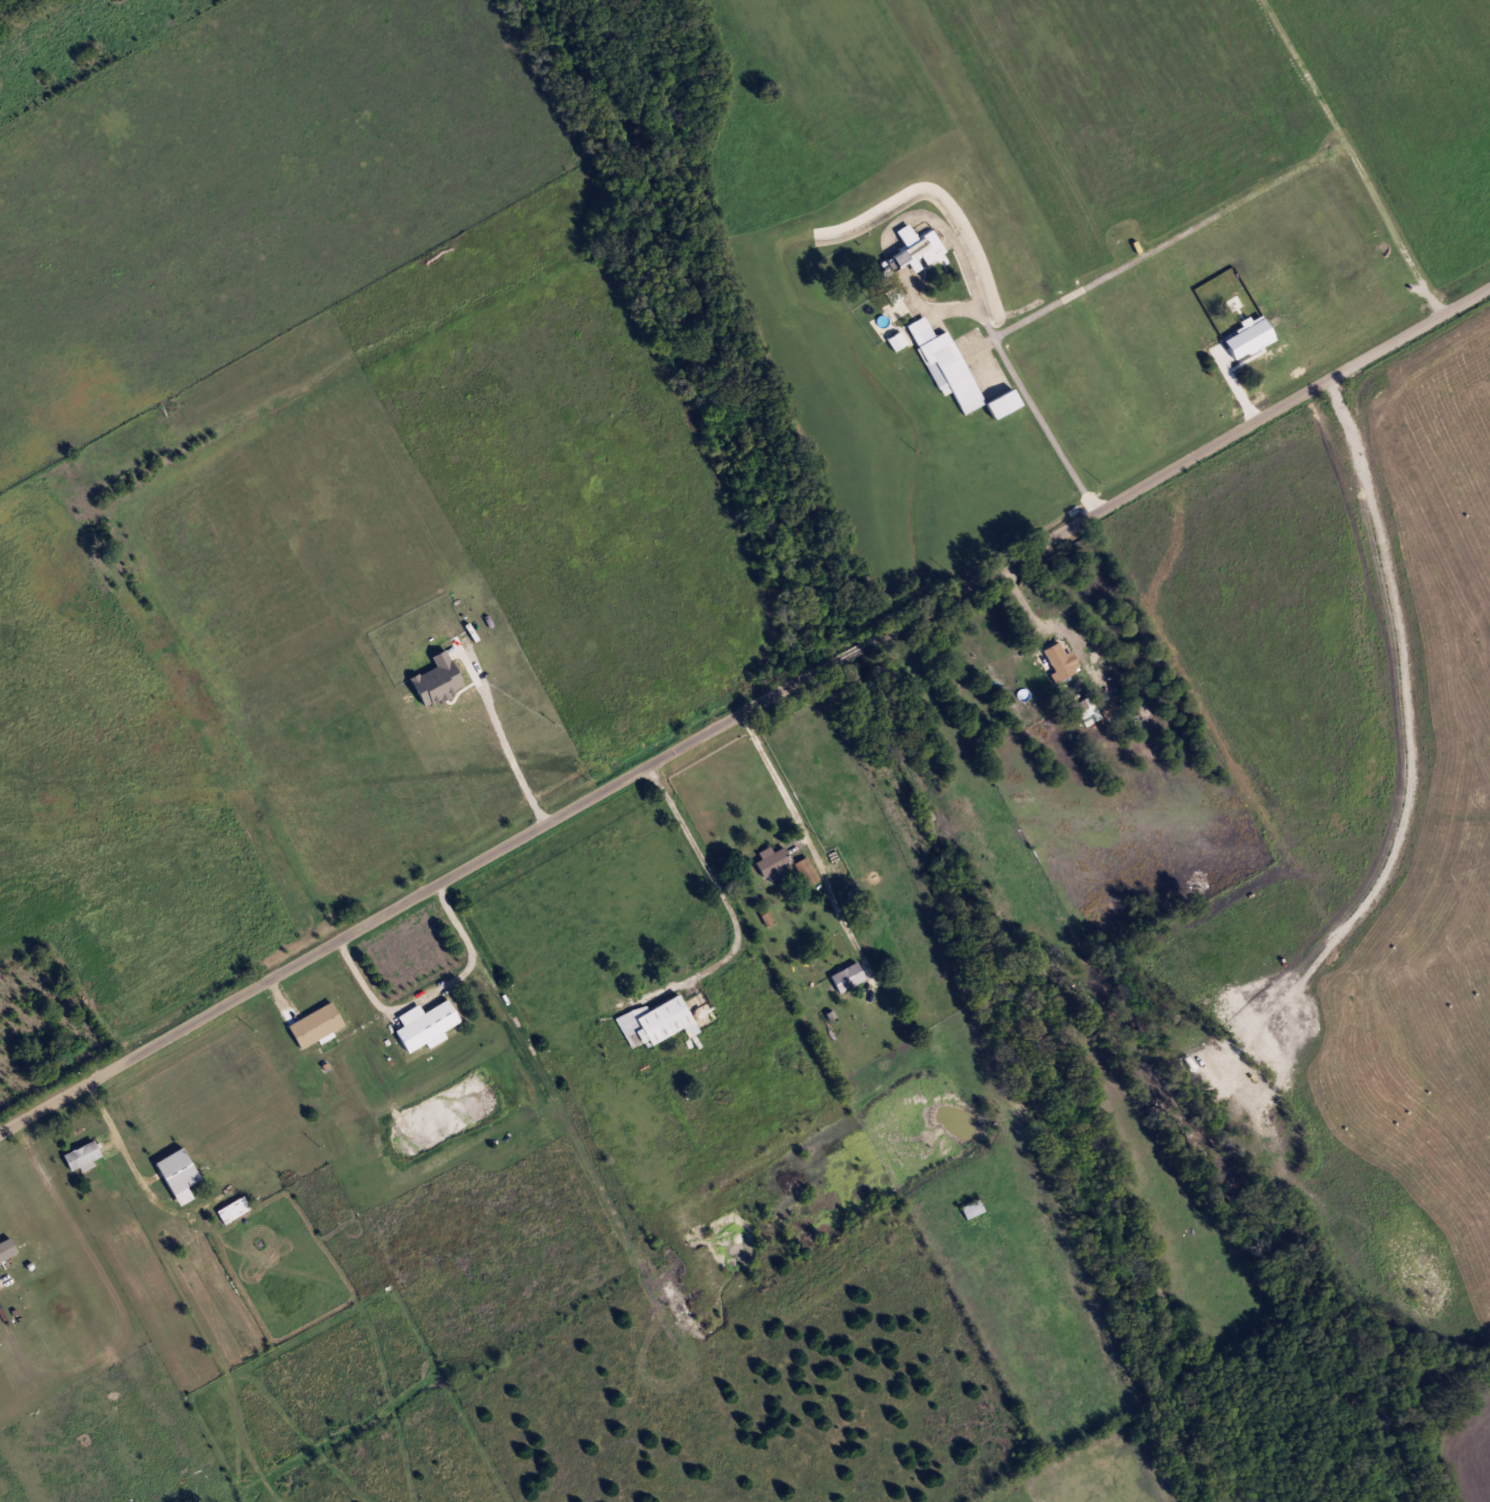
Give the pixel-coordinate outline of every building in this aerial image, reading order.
[(898,224),(911,217),(919,232),(935,223),(948,248),(915,266),(910,256),(899,263),(892,250),(908,241),(898,224)] [(980,402),(1009,388),(1017,405),(990,419),(982,404),(957,416),(922,347),(924,346),(911,321),(921,316),(931,336),(944,330),(980,402)] [(1057,680),(1041,650),(1056,641),(1073,672),(1057,680)] [(761,877),(753,861),(760,858),(757,850),(768,846),(770,850),(782,845),(790,863),(761,877)] [(817,877),(804,884),(792,861),(805,855),(817,877)] [(836,992),(827,974),(854,961),(863,978),(836,992)] [(696,1031),(687,1035),(682,1026),(645,1045),(643,1041),(630,1048),(614,1018),(641,1004),(644,1009),(676,993),(696,1031)] [(457,1021),(439,1030),(444,1038),(425,1048),(422,1043),(404,1052),(392,1029),(400,1025),(394,1014),(416,1003),(419,1011),(445,998),(457,1021)] [(99,1155),(69,1170),(61,1154),(91,1139),(99,1155)] [(169,1194),(153,1161),(180,1147),(197,1180),(169,1194)] [(215,1210),(241,1194),(250,1208),(223,1224),(215,1210)] [(983,1210),(965,1218),(960,1206),(978,1198),(983,1210)]
